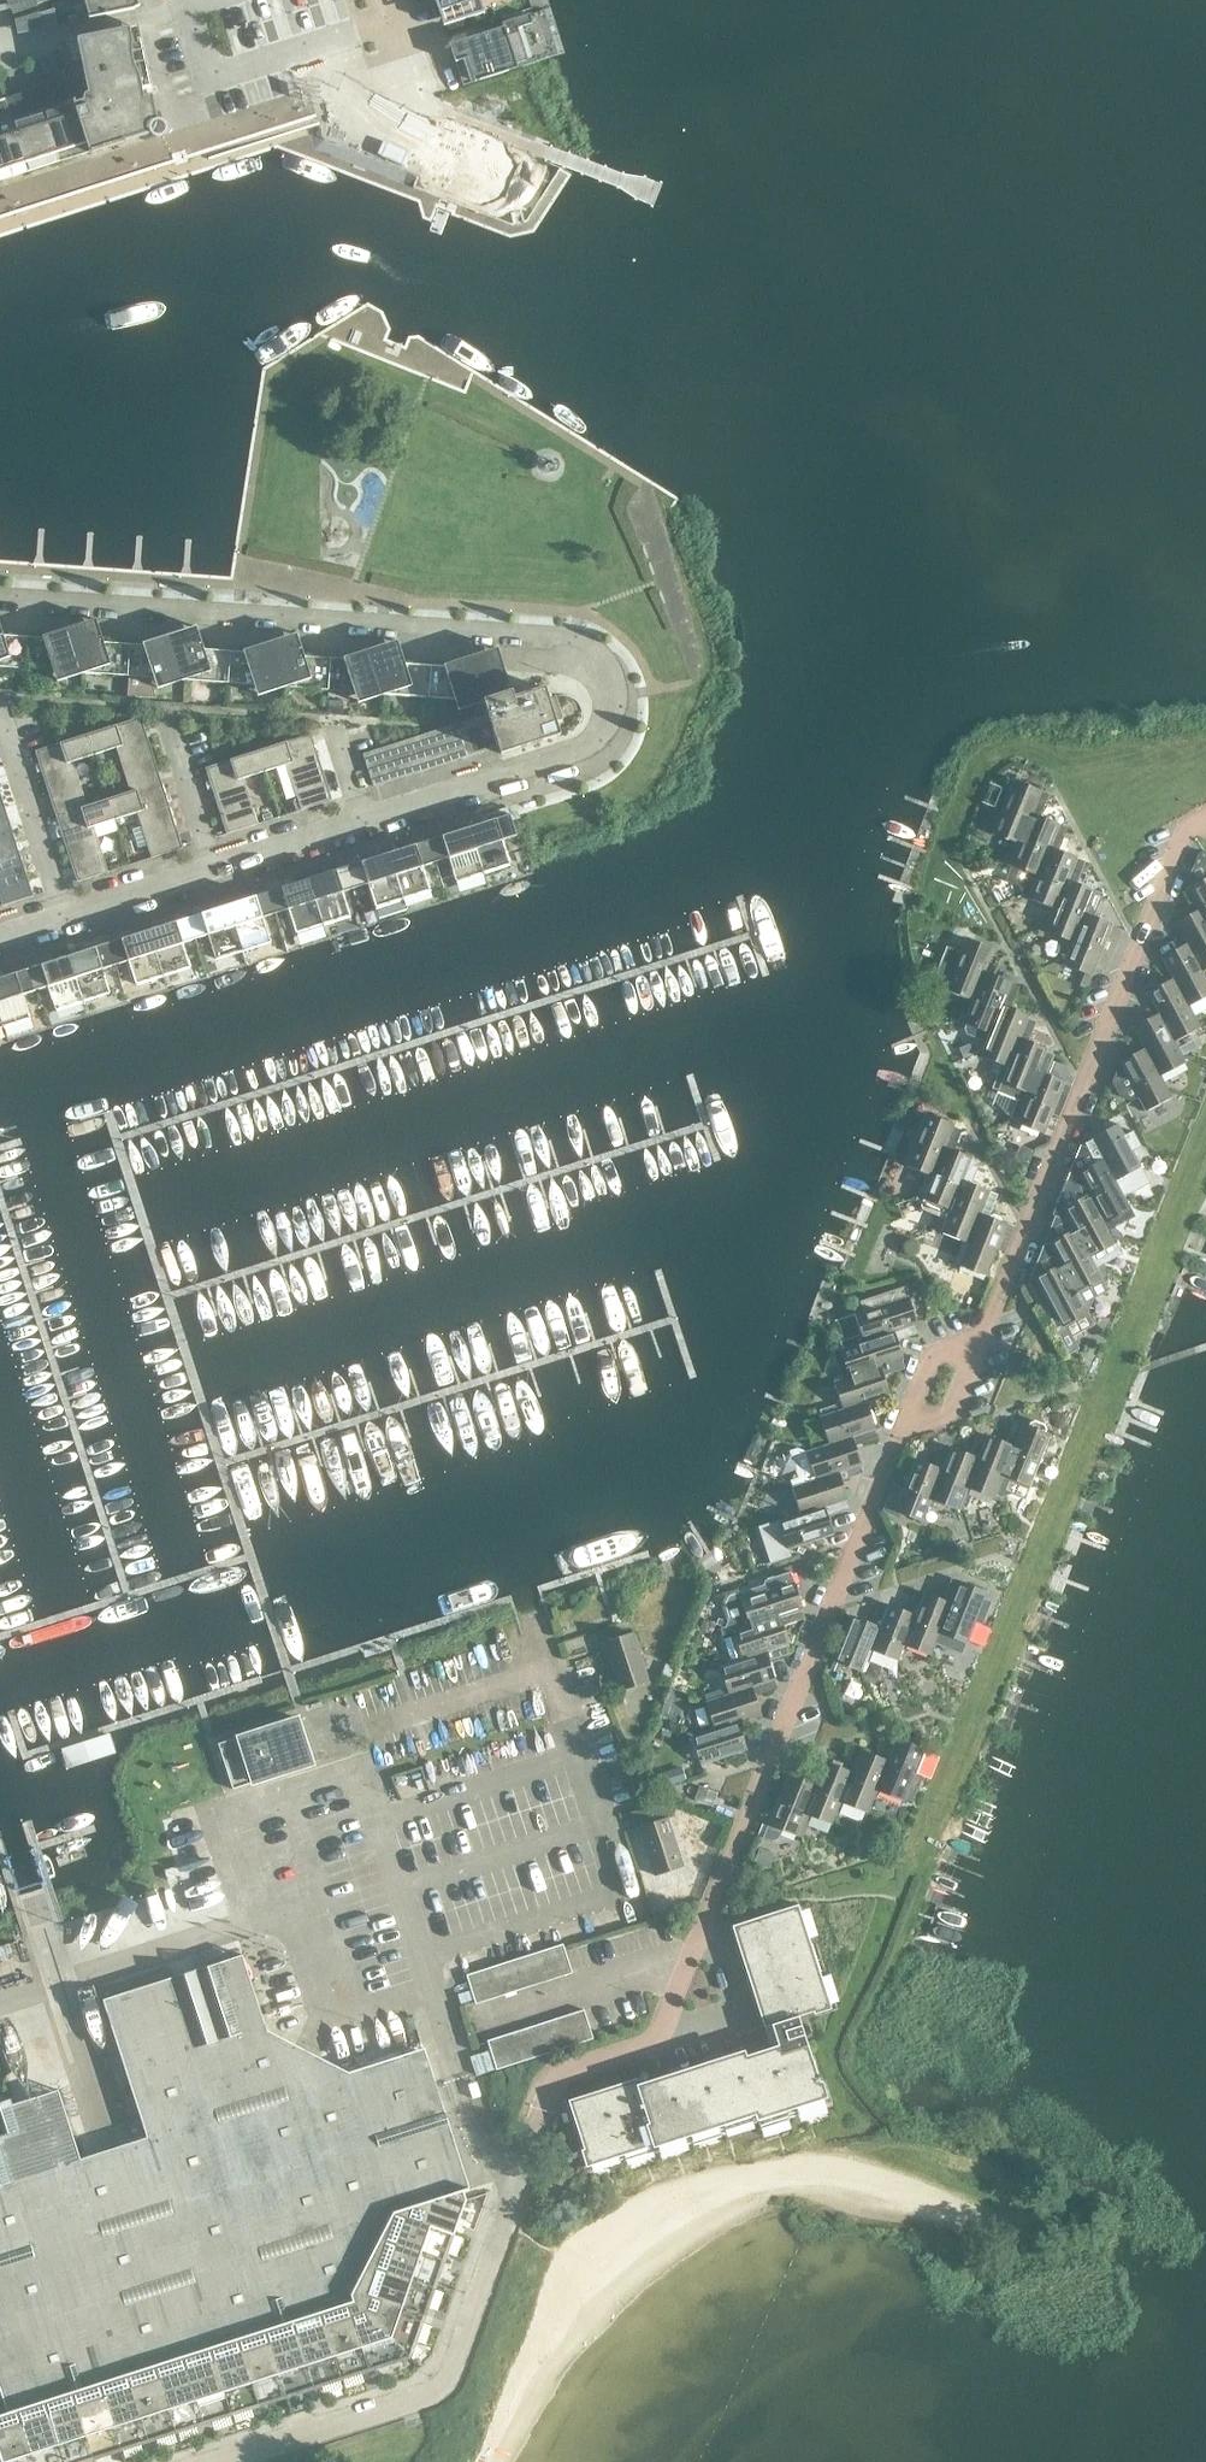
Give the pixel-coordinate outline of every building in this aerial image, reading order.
[(134,10),(140,8),(136,0),(84,0),(89,20),(134,10)] [(468,19),(484,13),(480,0),(435,0),(435,2),(443,27),(468,19)] [(54,9),(37,14),(41,29),(57,25),(54,9)] [(524,16),(513,20),(502,23),(503,28),(473,38),(449,45),(451,50),(463,86),(518,69),(516,64),(528,60),(517,29),(526,26),(532,24),(530,15),(529,15),(524,16)] [(77,39),(89,93),(87,94),(86,95),(85,96),(84,97),(83,98),(83,100),(83,101),(75,104),(74,101),(73,101),(74,102),(87,143),(86,144),(89,153),(160,131),(152,95),(144,97),(142,90),(151,88),(138,26),(77,39)] [(65,80),(35,89),(56,153),(86,144),(87,143),(74,102),(72,103),(65,80)] [(25,163),(56,153),(35,89),(5,99),(12,122),(25,163)] [(0,126),(0,171),(25,163),(12,122),(0,126)] [(498,143),(454,125),(448,140),(444,139),(439,140),(435,142),(432,145),(431,149),(431,154),(432,158),(435,162),(439,164),(433,179),(481,198),(489,198),(496,196),(502,192),(508,187),(511,181),(514,174),(514,166),(512,159),(509,152),(504,147),(498,143)] [(83,673),(85,673),(127,676),(130,644),(103,642),(96,620),(69,628),(83,673)] [(27,669),(29,637),(3,635),(0,626),(0,667),(27,669)] [(183,680),(185,681),(227,684),(230,651),(204,649),(196,627),(170,635),(183,680)] [(42,638),(29,637),(27,669),(53,671),(57,682),(85,673),(83,673),(69,628),(42,637),(42,638)] [(274,654),(284,688),(285,688),(328,691),(330,658),(304,657),(297,634),(270,643),(274,654)] [(157,689),(185,681),(183,680),(170,635),(143,644),(143,645),(130,644),(127,676),(154,678),(157,689)] [(258,696),(285,688),(284,688),(274,654),(270,643),(243,651),(242,651),(242,652),(230,651),(227,684),(254,685),(258,696)] [(384,695),(389,695),(428,698),(431,666),(404,664),(397,643),(370,651),(374,661),(374,662),(384,695)] [(458,711),(483,703),(512,694),(511,691),(506,693),(504,687),(509,685),(505,671),(497,648),(444,665),(444,667),(431,666),(428,698),(455,700),(458,711)] [(358,705),(389,695),(384,695),(374,662),(374,661),(370,651),(344,659),(330,658),(328,691),(354,692),(358,705)] [(483,703),(489,719),(500,754),(559,735),(556,724),(562,722),(554,697),(548,700),(544,688),(513,698),(512,694),(483,703)] [(343,701),(330,701),(329,714),(342,715),(343,701)] [(126,778),(130,792),(130,793),(161,783),(140,718),(88,735),(94,755),(121,747),(130,776),(126,778)] [(474,755),(465,727),(450,732),(459,759),(474,755)] [(459,759),(450,732),(436,737),(445,764),(459,759)] [(311,734),(258,751),(265,772),(291,763),(301,793),(296,795),(301,810),(332,800),(311,734)] [(35,752),(56,817),(87,807),(87,806),(82,792),(77,793),(68,764),(94,755),(88,735),(35,752)] [(445,764),(436,737),(422,741),(431,769),(445,764)] [(431,769),(422,741),(408,746),(416,773),(431,769)] [(408,746),(393,750),(402,778),(416,773),(408,746)] [(393,750),(379,755),(388,782),(402,778),(393,750)] [(205,768),(226,834),(257,824),(252,808),(247,810),(238,781),(265,772),(258,751),(205,768)] [(364,760),(373,787),(388,782),(379,755),(364,760)] [(993,832),(1014,840),(1019,843),(1022,836),(1023,836),(1032,814),(1039,817),(1044,803),(1038,800),(1041,792),(1014,781),(1009,792),(1003,789),(995,808),(1001,811),(993,832)] [(130,792),(108,799),(115,820),(142,811),(151,841),(146,843),(151,858),(182,848),(161,783),(130,793),(130,792)] [(0,794),(0,835),(12,831),(0,794)] [(87,807),(56,817),(77,882),(108,872),(103,857),(98,858),(88,829),(115,820),(108,799),(87,806),(87,807)] [(502,841),(516,836),(507,808),(491,813),(493,820),(468,828),(483,873),(510,865),(502,841)] [(1039,817),(1032,814),(1023,836),(1022,836),(1019,843),(1010,865),(1031,873),(1037,876),(1040,869),(1041,869),(1050,847),(1058,851),(1062,842),(1054,838),(1059,825),(1039,817)] [(448,858),(456,882),(483,873),(468,828),(444,836),(441,829),(426,834),(435,862),(448,858)] [(2,889),(0,890),(0,900),(2,906),(33,896),(12,831),(0,835),(0,883),(2,889)] [(388,854),(403,899),(429,890),(422,867),(435,862),(426,834),(410,839),(413,846),(388,854)] [(1005,862),(1010,865),(1019,843),(1014,840),(1005,862)] [(1041,869),(1040,869),(1037,876),(1028,898),(1052,908),(1055,909),(1058,902),(1058,903),(1067,881),(1076,884),(1080,875),(1071,872),(1077,858),(1058,851),(1050,847),(1041,869)] [(368,884),(376,908),(403,899),(388,854),(363,862),(361,855),(346,860),(355,888),(368,884)] [(308,879),(323,925),(350,916),(342,892),(355,888),(346,860),(331,864),(333,871),(308,879)] [(1028,898),(1037,876),(1031,873),(1022,895),(1028,898)] [(288,909),(296,933),(323,925),(308,879),(284,887),(281,880),(266,885),(275,914),(288,909)] [(1189,888),(1201,909),(1205,918),(1205,879),(1189,888)] [(1055,909),(1049,925),(1046,932),(1073,943),(1076,936),(1085,914),(1086,914),(1095,892),(1076,884),(1067,881),(1058,903),(1058,902),(1055,909)] [(253,897),(228,905),(243,950),(269,942),(262,918),(275,914),(266,885),(250,890),(253,897)] [(216,959),(243,950),(228,905),(203,913),(201,906),(186,911),(195,939),(208,935),(216,959)] [(1049,925),(1055,909),(1052,908),(1049,910),(1044,923),(1049,925)] [(1201,909),(1175,923),(1187,944),(1198,965),(1199,965),(1202,971),(1205,969),(1205,918),(1201,909)] [(173,923),(148,931),(163,976),(190,967),(182,944),(195,939),(186,911),(171,916),(173,923)] [(1076,936),(1073,943),(1067,958),(1064,965),(1085,973),(1092,976),(1112,925),(1086,914),(1085,914),(1076,936)] [(136,985),(163,976),(148,931),(124,939),(121,932),(106,937),(115,965),(128,961),(136,985)] [(106,937),(91,942),(93,948),(68,956),(83,1002),(109,993),(102,969),(115,965),(106,937)] [(966,998),(960,1014),(966,1016),(966,1017),(984,972),(994,949),(966,938),(964,942),(961,940),(948,946),(932,984),(966,998)] [(1199,965),(1198,965),(1187,944),(1161,958),(1172,979),(1173,979),(1184,1000),(1188,1006),(1205,996),(1205,978),(1202,971),(1199,965)] [(56,1010),(83,1002),(68,956),(43,964),(41,957),(26,962),(35,991),(48,986),(56,1010)] [(0,978),(0,1018),(3,1027),(30,1019),(22,995),(35,991),(26,962),(11,967),(13,974),(0,978)] [(963,1023),(966,1024),(964,1029),(966,1034),(980,1040),(986,1042),(992,1027),(993,1027),(1002,1005),(1010,1008),(1016,995),(1008,992),(1011,983),(984,972),(966,1017),(966,1016),(963,1023)] [(1092,976),(1085,973),(1079,986),(1084,988),(1088,985),(1092,976)] [(1188,1006),(1184,1000),(1173,979),(1172,979),(1147,993),(1158,1014),(1159,1014),(1170,1035),(1174,1041),(1199,1028),(1188,1006)] [(1010,1008),(1002,1005),(993,1027),(992,1027),(986,1042),(984,1049),(981,1056),(1002,1065),(1007,1067),(1010,1060),(1011,1061),(1020,1038),(1029,1016),(1010,1008)] [(1174,1041),(1170,1035),(1159,1014),(1158,1014),(1133,1028),(1144,1049),(1145,1049),(1156,1070),(1160,1076),(1185,1063),(1174,1041)] [(1010,1112),(1019,1116),(1028,1094),(1037,1072),(1038,1072),(1044,1057),(1047,1049),(1020,1038),(1011,1061),(1010,1060),(1007,1067),(1001,1082),(998,1091),(1015,1098),(1010,1112)] [(1171,1098),(1160,1076),(1156,1070),(1145,1049),(1144,1049),(1119,1063),(1131,1086),(1125,1089),(1121,1080),(1114,1077),(1112,1083),(1119,1096),(1132,1101),(1138,1098),(1145,1112),(1171,1098)] [(1069,1089),(1063,1087),(1065,1083),(1038,1072),(1037,1072),(1028,1094),(1019,1116),(1016,1123),(1044,1134),(1047,1127),(1053,1112),(1059,1115),(1058,1117),(1061,1119),(1073,1088),(1070,1086),(1069,1089)] [(922,1123),(905,1166),(926,1174),(932,1176),(933,1177),(944,1148),(945,1148),(954,1125),(926,1114),(922,1123)] [(1096,1147),(1089,1151),(1096,1164),(1103,1160),(1114,1181),(1115,1180),(1121,1192),(1123,1196),(1149,1183),(1131,1150),(1141,1145),(1132,1130),(1123,1135),(1118,1124),(1091,1138),(1096,1147)] [(921,1203),(920,1205),(922,1209),(923,1210),(940,1217),(946,1219),(950,1210),(962,1181),(963,1181),(972,1159),(945,1148),(944,1148),(933,1177),(932,1176),(926,1192),(924,1198),(923,1199),(921,1203)] [(1018,1150),(1015,1157),(1026,1162),(1030,1151),(1023,1148),(1018,1150)] [(1081,1181),(1073,1186),(1080,1199),(1089,1195),(1104,1222),(1108,1230),(1134,1216),(1130,1208),(1123,1196),(1121,1192),(1115,1180),(1114,1181),(1103,1160),(1096,1164),(1077,1173),(1081,1181)] [(918,1195),(916,1201),(921,1203),(923,1199),(924,1198),(926,1192),(932,1176),(926,1174),(918,1195)] [(944,1225),(941,1232),(964,1241),(968,1243),(980,1214),(989,1193),(989,1192),(963,1181),(962,1181),(950,1210),(946,1219),(944,1225)] [(1080,1199),(1063,1208),(1066,1213),(1075,1230),(1086,1251),(1087,1250),(1090,1257),(1095,1265),(1095,1267),(1118,1254),(1113,1244),(1116,1243),(1108,1230),(1104,1222),(1089,1195),(1080,1199)] [(962,1259),(959,1265),(987,1277),(989,1270),(1003,1235),(1010,1237),(1014,1228),(1007,1225),(1001,1223),(1002,1220),(1001,1217),(993,1214),(991,1216),(990,1218),(980,1214),(968,1243),(962,1259)] [(940,1217),(935,1230),(941,1232),(944,1225),(946,1219),(940,1217)] [(1067,1234),(1049,1243),(1061,1265),(1076,1292),(1101,1278),(1095,1267),(1095,1265),(1090,1257),(1087,1250),(1086,1251),(1075,1230),(1067,1234)] [(964,1241),(956,1260),(962,1259),(968,1243),(964,1241)] [(1061,1265),(1035,1278),(1047,1301),(1054,1314),(1061,1327),(1087,1313),(1076,1292),(1061,1265)] [(864,1342),(871,1339),(871,1340),(894,1332),(894,1333),(897,1341),(910,1336),(908,1328),(917,1325),(908,1297),(906,1297),(903,1288),(860,1302),(863,1311),(855,1314),(864,1342)] [(968,1293),(964,1303),(973,1307),(977,1297),(968,1293)] [(1047,1301),(1040,1305),(1046,1318),(1053,1331),(1061,1327),(1054,1314),(1047,1301)] [(897,1341),(894,1333),(894,1332),(871,1340),(871,1339),(864,1342),(859,1343),(842,1349),(841,1349),(850,1377),(857,1374),(857,1375),(880,1367),(880,1368),(903,1360),(897,1341)] [(840,1342),(842,1349),(859,1343),(857,1337),(840,1342)] [(889,1395),(880,1368),(880,1367),(857,1375),(857,1374),(850,1377),(834,1382),(841,1403),(843,1409),(843,1410),(866,1403),(869,1411),(883,1407),(880,1398),(889,1395)] [(843,1409),(841,1403),(819,1410),(821,1416),(843,1409)] [(869,1411),(866,1403),(843,1410),(843,1409),(821,1416),(820,1417),(828,1441),(829,1444),(829,1445),(852,1437),(852,1438),(875,1430),(869,1411)] [(1003,1476),(1030,1487),(1050,1435),(1044,1433),(1046,1430),(1044,1426),(1034,1422),(1029,1424),(1028,1426),(1022,1424),(1019,1433),(1011,1430),(1005,1443),(1014,1447),(1003,1476)] [(1003,1476),(1014,1447),(1005,1443),(987,1436),(983,1444),(975,1441),(970,1455),(978,1458),(966,1487),(967,1487),(994,1498),(1003,1476)] [(861,1465),(852,1438),(852,1437),(829,1445),(829,1444),(815,1449),(806,1452),(815,1479),(815,1480),(838,1472),(838,1473),(861,1465)] [(958,1510),(967,1487),(966,1487),(978,1458),(970,1455),(951,1448),(942,1470),(930,1499),(931,1499),(958,1510)] [(942,1470),(915,1459),(903,1490),(894,1511),(922,1522),(931,1499),(930,1499),(942,1470)] [(847,1500),(838,1473),(838,1472),(815,1480),(815,1479),(804,1483),(792,1487),(799,1508),(800,1513),(801,1515),(824,1508),(847,1500)] [(790,1481),(792,1487),(804,1483),(802,1477),(790,1481)] [(892,1516),(894,1511),(903,1490),(894,1486),(883,1512),(892,1516)] [(770,1525),(760,1528),(769,1554),(768,1554),(771,1563),(791,1557),(789,1550),(833,1535),(824,1508),(801,1515),(778,1522),(770,1525)] [(790,1572),(765,1580),(768,1590),(793,1582),(790,1572)] [(942,1601),(951,1604),(942,1626),(935,1644),(962,1655),(969,1637),(975,1622),(982,1625),(991,1603),(984,1600),(987,1593),(959,1581),(956,1590),(948,1587),(942,1601)] [(728,1617),(723,1628),(734,1632),(747,1628),(757,1625),(780,1617),(780,1618),(782,1626),(796,1621),(794,1613),(803,1610),(793,1582),(768,1590),(748,1597),(738,1600),(736,1594),(727,1597),(724,1604),(728,1617)] [(915,1616),(903,1645),(904,1645),(931,1656),(935,1644),(942,1626),(951,1604),(942,1601),(924,1593),(915,1616)] [(879,1627),(870,1650),(871,1650),(898,1661),(904,1645),(903,1645),(915,1616),(888,1605),(879,1627)] [(836,1636),(827,1658),(834,1661),(841,1664),(862,1672),(871,1650),(870,1650),(879,1627),(852,1616),(843,1639),(836,1636)] [(720,1627),(719,1630),(730,1663),(730,1664),(743,1660),(765,1652),(766,1653),(768,1661),(782,1657),(780,1648),(789,1645),(782,1626),(780,1618),(780,1617),(757,1625),(747,1628),(734,1632),(723,1628),(720,1627)] [(604,1643),(620,1691),(648,1682),(632,1633),(604,1643)] [(725,1665),(720,1667),(729,1694),(729,1695),(751,1688),(754,1696),(768,1691),(766,1684),(775,1681),(768,1661),(766,1653),(765,1652),(743,1660),(730,1664),(725,1665)] [(720,1667),(725,1665),(724,1665),(723,1661),(722,1660),(719,1659),(715,1658),(712,1658),(710,1661),(709,1663),(720,1667)] [(834,1661),(830,1670),(838,1673),(841,1664),(834,1661)] [(729,1694),(706,1702),(715,1730),(738,1723),(761,1716),(754,1696),(751,1688),(729,1695),(729,1694)] [(297,1718),(217,1744),(232,1790),(312,1764),(297,1718)] [(715,1730),(692,1737),(701,1766),(747,1751),(738,1723),(715,1730)] [(876,1790),(877,1791),(903,1801),(904,1799),(911,1802),(921,1777),(915,1774),(924,1750),(896,1739),(887,1761),(888,1761),(876,1790)] [(840,1802),(841,1802),(867,1813),(870,1806),(877,1791),(876,1790),(888,1761),(887,1761),(861,1750),(855,1763),(847,1760),(843,1770),(852,1773),(840,1802)] [(832,1824),(841,1802),(840,1802),(852,1773),(843,1770),(825,1762),(819,1775),(811,1772),(807,1781),(816,1784),(805,1813),(805,1814),(812,1816),(832,1824)] [(681,1767),(662,1773),(666,1786),(685,1780),(681,1767)] [(796,1836),(805,1814),(805,1813),(816,1784),(807,1781),(789,1773),(763,1838),(769,1841),(772,1841),(775,1840),(778,1838),(779,1835),(781,1830),(796,1836)] [(653,1805),(658,1821),(639,1827),(655,1876),(683,1867),(667,1818),(673,1816),(667,1800),(653,1805)] [(805,1814),(796,1836),(803,1838),(812,1816),(805,1814)] [(692,2143),(691,2137),(718,2129),(720,2134),(726,2132),(724,2127),(751,2118),(753,2124),(786,2113),(788,2119),(798,2115),(796,2110),(825,2101),(818,2078),(820,2078),(819,2074),(817,2075),(798,2017),(830,2006),(798,1905),(732,1926),(764,2028),(771,2025),(780,2052),(741,2065),(739,2059),(643,2090),(641,2085),(570,2108),(588,2164),(617,2155),(619,2161),(625,2159),(623,2153),(650,2144),(652,2150),(685,2139),(687,2145),(692,2143)] [(572,1973),(564,1947),(563,1944),(549,1949),(558,1978),(572,1973)] [(545,1982),(558,1978),(549,1949),(535,1953),(545,1982)] [(531,1987),(545,1982),(535,1953),(522,1958),(531,1987)] [(347,2303),(353,2301),(351,2297),(351,2294),(353,2290),(366,2265),(379,2239),(393,2213),(444,2196),(463,2190),(469,2188),(424,2049),(348,2073),(326,2061),(266,2031),(242,1955),(102,2000),(110,2024),(112,2024),(119,2046),(117,2047),(147,2139),(80,2160),(73,2137),(71,2137),(64,2115),(66,2114),(58,2090),(0,2109),(0,2391),(7,2412),(16,2409),(44,2400),(47,2399),(71,2392),(99,2383),(126,2374),(154,2365),(182,2356),(209,2347),(237,2338),(264,2330),(292,2321),(319,2312),(347,2303)] [(508,1962),(517,1991),(531,1987),(522,1958),(508,1962)] [(517,1991),(508,1962),(494,1966),(503,1995),(517,1991)] [(490,2000),(503,1995),(494,1966),(480,1971),(490,2000)] [(475,2004),(490,2000),(480,1971),(466,1975),(471,1990),(474,2000),(475,2004)] [(460,2004),(474,2000),(471,1990),(457,1994),(460,2004)] [(584,2010),(570,2014),(579,2043),(593,2039),(584,2010)] [(579,2043),(570,2014),(556,2019),(566,2048),(579,2043)] [(556,2019),(542,2023),(552,2052),(566,2048),(556,2019)] [(552,2052),(542,2023),(529,2028),(538,2057),(552,2052)] [(678,2055),(720,2049),(716,2024),(675,2030),(678,2055)] [(529,2028),(515,2032),(524,2061),(538,2057),(529,2028)] [(515,2032),(501,2037),(511,2066),(524,2061),(515,2032)] [(511,2066),(501,2037),(487,2041),(496,2070),(511,2066)] [(444,2261),(454,2234),(465,2201),(466,2199),(465,2199),(464,2195),(463,2191),(463,2190),(444,2196),(393,2213),(379,2239),(366,2265),(353,2290),(351,2294),(351,2297),(353,2301),(347,2303),(319,2312),(292,2321),(264,2330),(237,2338),(209,2347),(182,2356),(154,2365),(126,2374),(99,2383),(71,2392),(47,2399),(44,2400),(16,2409),(7,2412),(0,2414),(0,2457),(2,2461),(84,2461),(93,2459),(120,2450),(148,2441),(176,2433),(203,2424),(231,2415),(258,2406),(286,2397),(313,2388),(341,2379),(368,2371),(398,2361),(406,2353),(415,2344),(425,2316),(434,2289),(444,2261)]
